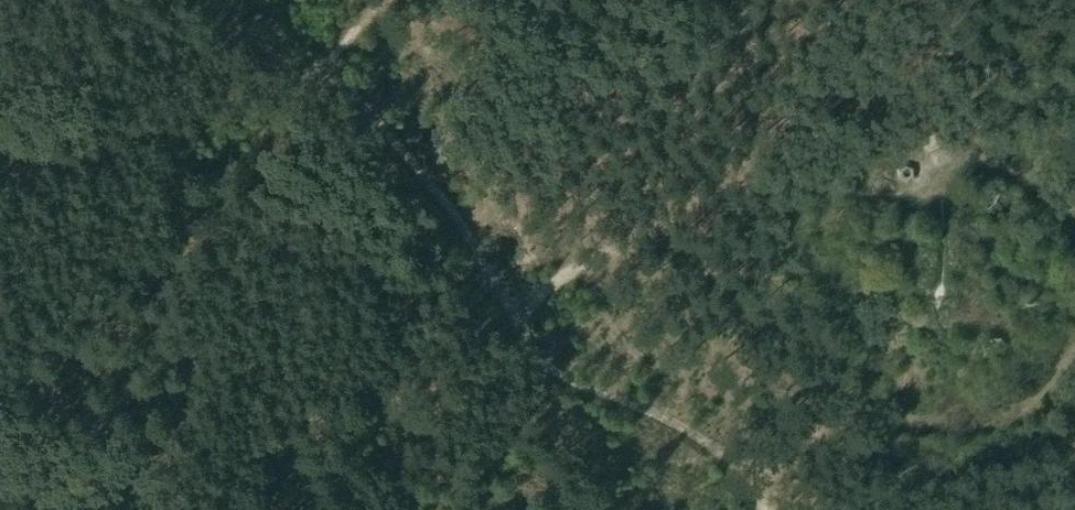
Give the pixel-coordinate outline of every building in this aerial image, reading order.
[(900,186),(892,181),(884,188),(884,197),(892,201),(900,195),(900,186)] [(1067,299),(1074,305),(1074,289),(1067,299)] [(1062,323),(1067,327),(1074,319),(1074,321),(1074,306),(1062,323)]
